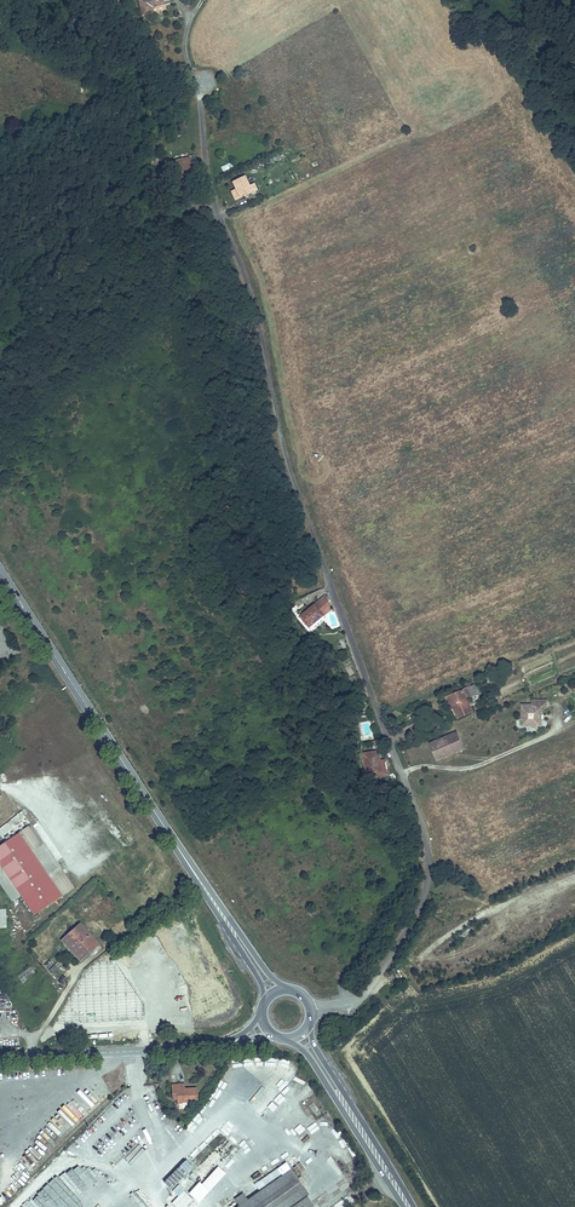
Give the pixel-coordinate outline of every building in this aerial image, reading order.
[(144,15),(153,12),(152,9),(164,4),(163,0),(139,0),(144,15)] [(280,154),(269,160),(272,164),(282,159),(280,154)] [(186,156),(173,159),(178,180),(190,177),(186,156)] [(224,174),(236,168),(233,161),(220,167),(224,174)] [(236,191),(232,193),(236,201),(248,195),(250,197),(260,192),(256,185),(250,188),(245,178),(233,184),(236,191)] [(308,630),(331,612),(326,597),(299,618),(308,630)] [(473,684),(465,688),(469,696),(476,693),(473,684)] [(459,690),(445,697),(455,717),(469,710),(459,690)] [(541,714),(541,706),(547,706),(546,700),(531,700),(531,704),(531,706),(522,706),(522,726),(541,725),(541,717),(539,717),(539,714),(541,714)] [(431,746),(438,761),(464,750),(457,734),(431,746)] [(366,755),(371,775),(383,773),(381,765),(384,764),(380,752),(366,755)] [(51,875),(59,870),(42,844),(33,850),(20,832),(0,845),(1,881),(14,900),(23,894),(36,914),(64,894),(51,875)] [(445,883),(451,886),(454,881),(447,877),(445,883)] [(99,894),(91,900),(94,905),(103,899),(99,894)] [(82,924),(63,938),(81,958),(99,943),(82,924)] [(107,958),(85,978),(118,1014),(143,993),(115,962),(112,964),(107,958)] [(53,964),(48,967),(52,972),(57,969),(53,964)] [(31,965),(19,974),(23,980),(36,971),(31,965)] [(289,1074),(294,1068),(287,1061),(282,1067),(289,1074)] [(286,1085),(292,1078),(289,1076),(283,1083),(286,1085)] [(172,1081),(164,1082),(165,1092),(170,1091),(172,1101),(174,1101),(181,1095),(182,1095),(182,1099),(192,1098),(190,1083),(173,1085),(172,1081)] [(306,1095),(313,1091),(309,1084),(298,1090),(302,1097),(306,1095)] [(266,1105),(275,1094),(272,1091),(263,1103),(266,1105)] [(271,1113),(284,1100),(278,1094),(265,1107),(271,1113)] [(204,1107),(200,1113),(205,1116),(210,1110),(204,1107)] [(167,1125),(173,1129),(176,1123),(170,1120),(167,1125)] [(284,1122),(281,1125),(288,1132),(291,1129),(284,1122)] [(311,1138),(321,1131),(315,1124),(306,1132),(311,1138)] [(298,1138),(307,1131),(302,1125),(293,1132),(298,1138)] [(332,1138),(340,1133),(336,1127),(328,1133),(332,1138)] [(182,1138),(185,1140),(192,1133),(189,1131),(182,1138)] [(306,1134),(300,1137),(302,1143),(309,1140),(306,1134)] [(228,1138),(231,1145),(239,1142),(236,1135),(228,1138)] [(244,1154),(250,1149),(242,1140),(236,1144),(244,1154)] [(228,1153),(236,1162),(243,1156),(235,1147),(228,1153)] [(173,1181),(192,1158),(185,1152),(166,1175),(173,1181)] [(224,1156),(221,1161),(231,1169),(234,1164),(224,1156)] [(304,1187),(307,1186),(285,1157),(253,1180),(257,1185),(226,1206),(318,1206),(304,1187)] [(216,1165),(189,1195),(199,1203),(225,1173),(216,1165)] [(240,1186),(232,1192),(236,1198),(244,1192),(240,1186)] [(175,1206),(186,1206),(193,1200),(183,1190),(170,1203),(175,1206)]
